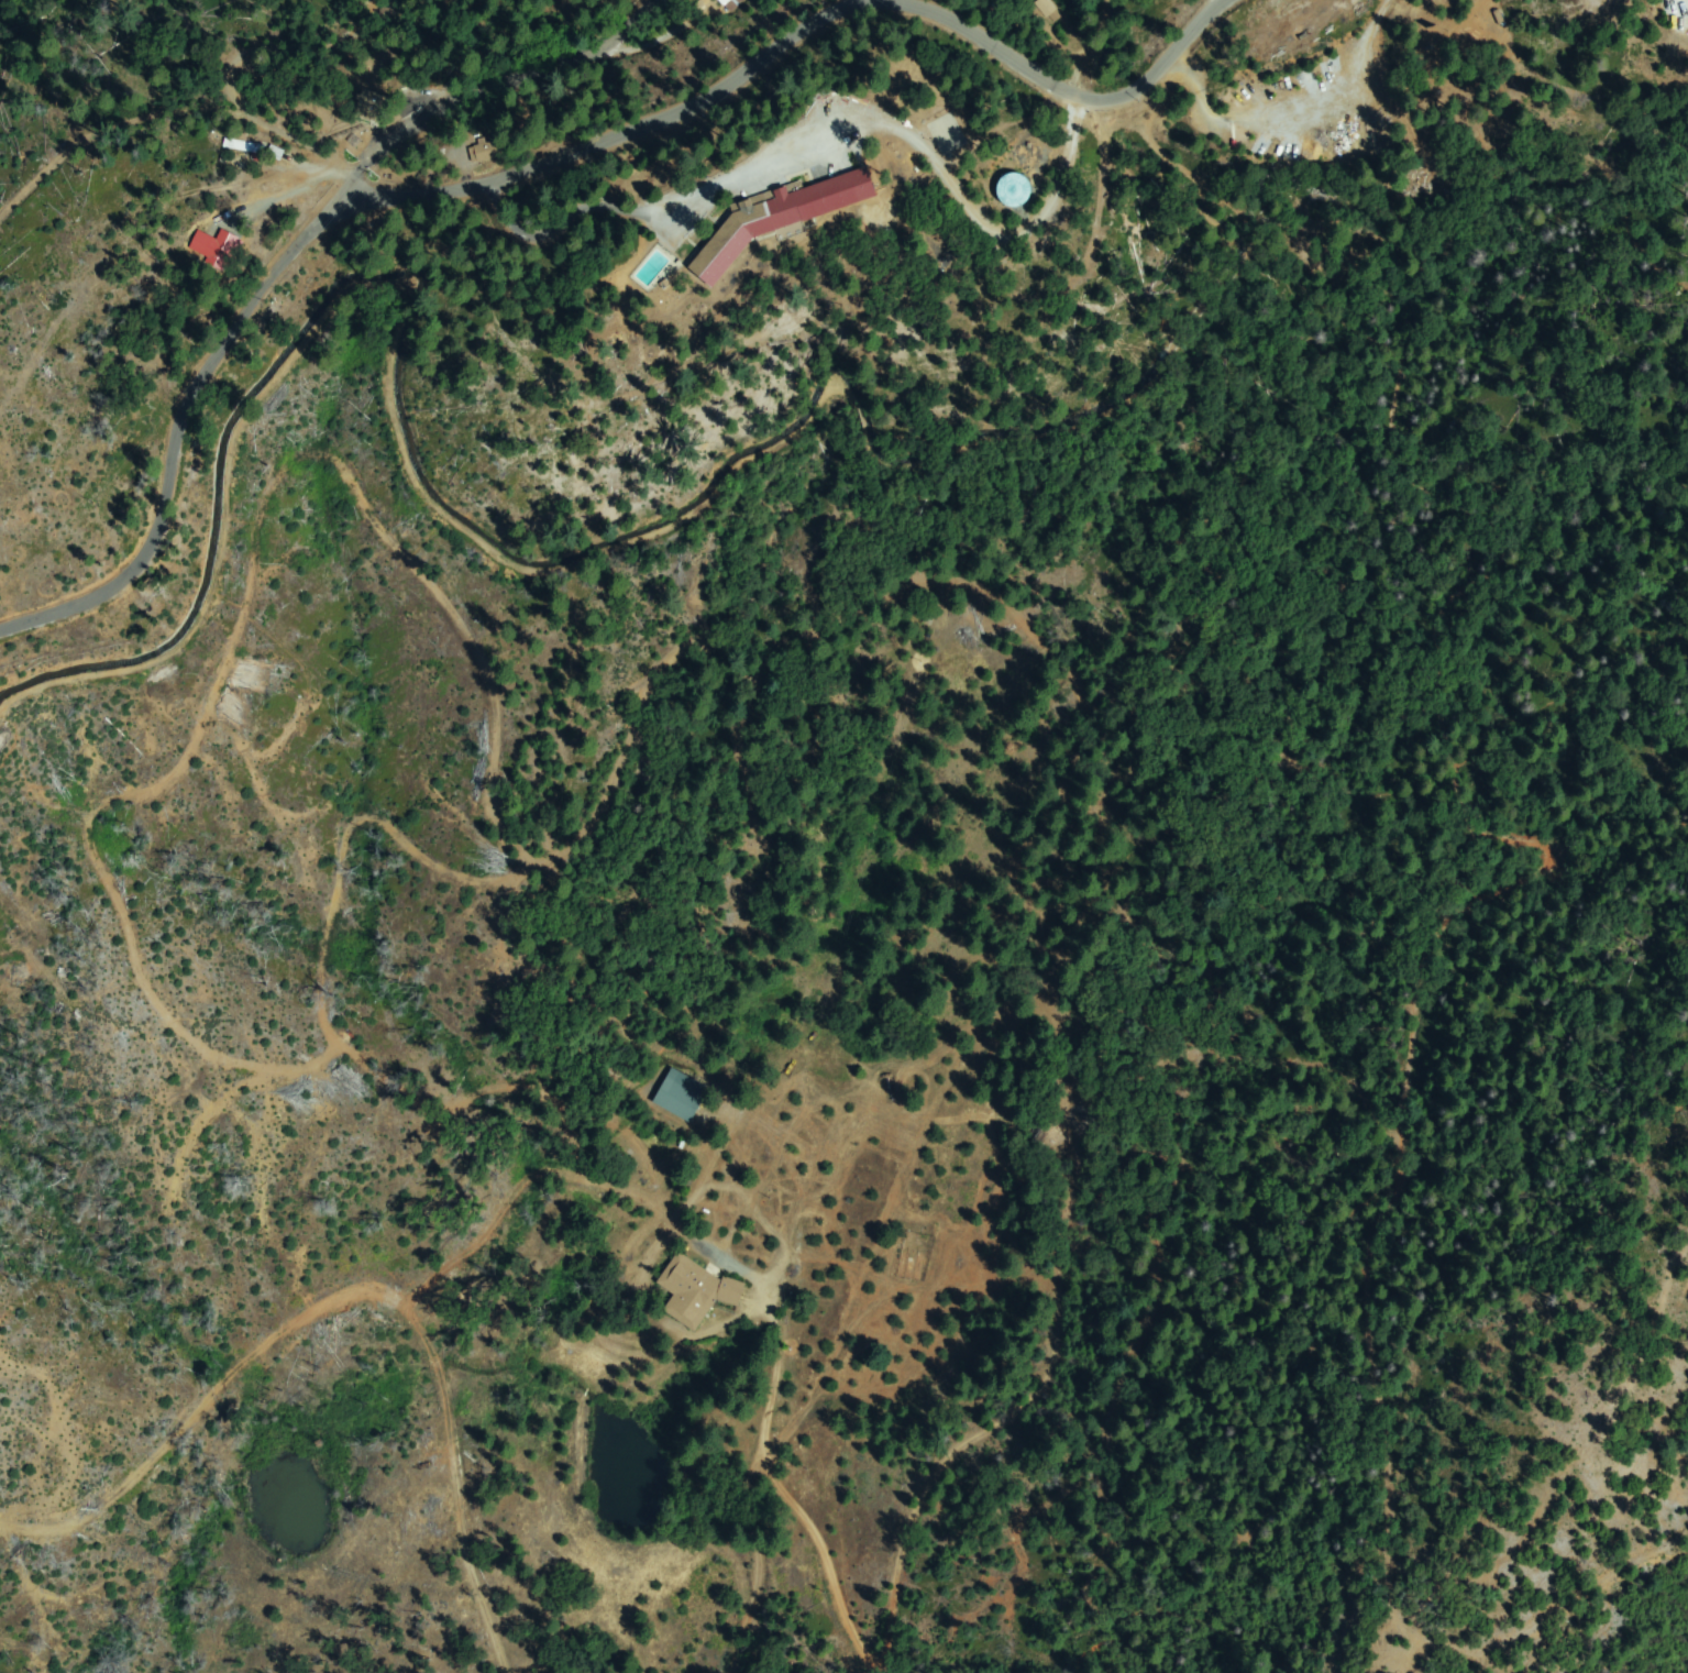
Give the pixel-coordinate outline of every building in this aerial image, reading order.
[(722,6),(728,13),(742,0),(729,0),(722,6)] [(1035,4),(1039,0),(1044,0),(1056,10),(1049,18),(1035,4)] [(386,128),(383,121),(397,113),(400,119),(386,128)] [(247,143),(265,148),(263,157),(229,146),(233,132),(250,137),(247,143)] [(470,147),(499,142),(501,155),(472,161),(470,147)] [(693,267),(738,205),(801,185),(803,191),(865,170),(874,197),(753,236),(720,279),(708,283),(693,267)] [(1035,174),(1006,174),(1006,206),(1036,205),(1035,174)] [(227,232),(242,246),(220,271),(191,244),(201,232),(213,243),(208,247),(210,251),(227,232)] [(674,1071),(707,1093),(688,1122),(655,1101),(674,1071)] [(672,1295),(658,1284),(678,1255),(721,1286),(727,1277),(744,1289),(730,1308),(716,1298),(693,1331),(662,1309),(672,1295)]
